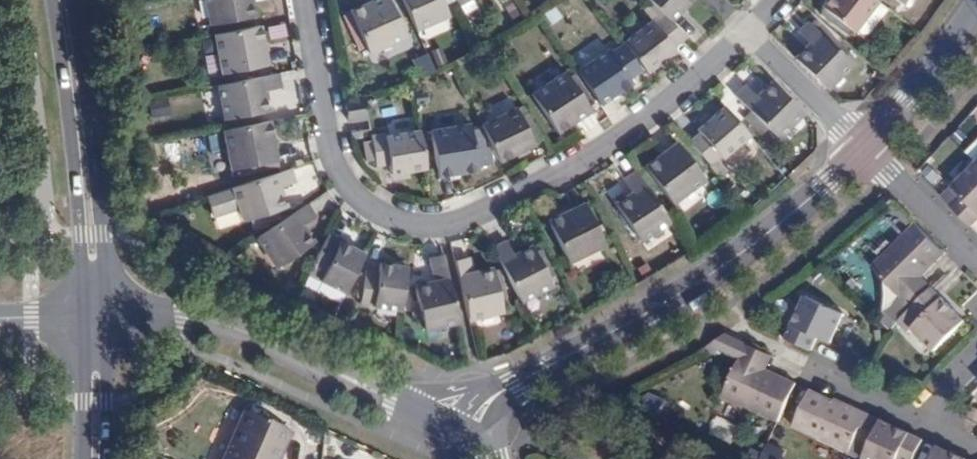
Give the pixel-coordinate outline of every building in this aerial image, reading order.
[(208,26),(252,18),(249,0),(203,0),(208,26)] [(349,12),(366,53),(405,36),(388,0),(376,0),(349,12)] [(415,28),(447,13),(441,0),(402,0),(415,28)] [(664,15),(670,21),(691,0),(649,0),(664,15)] [(876,0),(827,0),(821,7),(853,32),(877,1),(876,0)] [(893,0),(882,0),(896,9),(899,4),(893,0)] [(652,22),(624,45),(647,73),(674,50),(673,48),(686,37),(670,21),(664,15),(654,24),(652,22)] [(808,46),(794,58),(825,89),(850,65),(836,50),(840,44),(815,20),(810,25),(807,22),(796,33),(808,46)] [(258,26),(214,34),(221,75),(265,67),(258,26)] [(610,50),(577,71),(599,104),(631,83),(628,78),(641,70),(623,43),(611,52),(610,50)] [(531,96),(556,134),(590,111),(565,73),(531,96)] [(278,90),(275,74),(217,86),(223,121),(264,113),(262,93),(278,90)] [(776,138),(802,113),(772,83),(758,98),(746,87),(734,97),(738,102),(753,116),(747,123),(761,137),(767,130),(776,138)] [(364,96),(344,99),(350,133),(369,129),(364,96)] [(731,108),(747,123),(753,116),(738,102),(731,108)] [(525,105),(515,110),(531,142),(541,138),(525,105)] [(721,160),(749,136),(725,108),(698,131),(699,133),(689,142),(710,165),(719,157),(721,160)] [(515,109),(481,126),(498,161),(532,143),(531,142),(515,110),(515,109)] [(273,161),(266,122),(220,131),(230,178),(249,176),(248,172),(262,170),(262,164),(273,161)] [(476,168),(470,130),(469,125),(429,132),(437,177),(477,169),(476,168)] [(480,129),(470,130),(476,168),(489,165),(487,147),(483,148),(480,129)] [(426,168),(420,133),(383,139),(383,134),(368,136),(369,145),(362,146),(364,161),(372,160),(373,165),(388,165),(389,173),(408,170),(426,168)] [(643,167),(671,203),(703,180),(677,144),(643,167)] [(972,227),(976,222),(976,167),(944,200),(972,227)] [(293,184),(288,169),(203,198),(209,217),(238,208),(243,221),(282,209),(277,190),(293,184)] [(408,170),(389,173),(390,180),(409,177),(408,170)] [(638,240),(669,222),(636,173),(624,181),(632,196),(616,207),(638,240)] [(584,204),(547,222),(566,261),(603,244),(584,204)] [(311,220),(304,206),(255,239),(274,268),(310,244),(299,227),(311,220)] [(901,297),(912,307),(932,288),(928,284),(922,277),(945,253),(917,224),(873,268),(901,297)] [(344,295),(364,256),(326,238),(311,268),(324,274),(319,282),(344,295)] [(507,242),(493,249),(520,300),(550,284),(532,248),(513,256),(507,242)] [(468,259),(455,262),(468,318),(501,310),(492,270),(472,273),(468,259)] [(361,278),(359,298),(358,304),(383,308),(400,310),(405,269),(377,264),(376,276),(362,274),(361,278)] [(423,330),(458,321),(445,264),(428,267),(433,283),(413,288),(416,298),(418,308),(413,309),(410,310),(413,320),(420,318),(423,330)] [(941,296),(932,288),(912,307),(898,322),(909,333),(914,328),(936,352),(965,323),(947,303),(941,296)] [(807,296),(786,339),(812,351),(818,337),(824,340),(830,343),(844,314),(807,296)] [(898,322),(912,307),(901,297),(875,323),(886,334),(898,322)] [(416,298),(409,300),(413,309),(418,308),(416,298)] [(770,354),(748,344),(748,342),(726,332),(710,343),(742,358),(724,397),(779,422),(796,386),(781,379),(762,371),(770,354)] [(809,393),(794,426),(864,458),(881,422),(835,401),(834,404),(822,398),(809,393)] [(289,432),(244,411),(224,458),(277,458),(289,432)] [(864,458),(865,458),(915,458),(923,442),(902,433),(881,422),(864,458)] [(931,458),(965,458),(954,454),(938,446),(931,458)]
